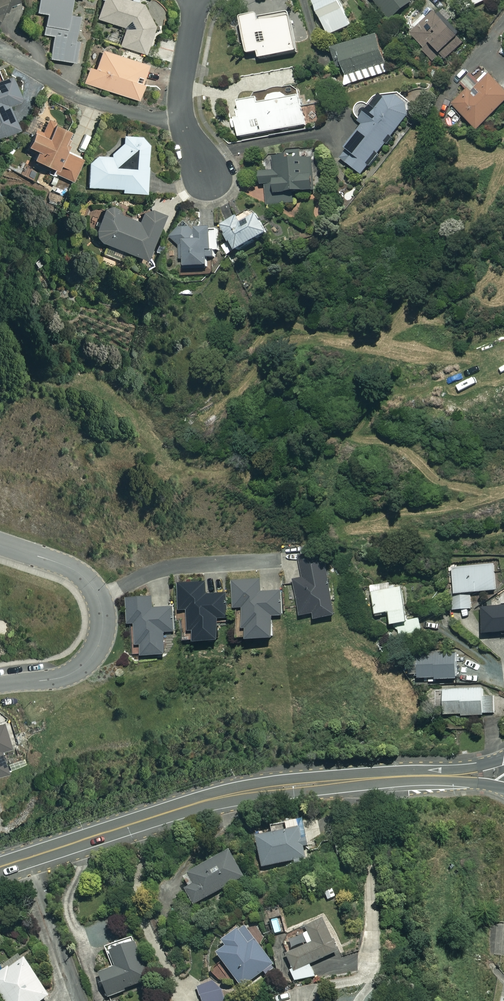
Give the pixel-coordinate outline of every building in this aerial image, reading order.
[(11,0),(0,0),(0,29),(11,0)] [(37,13),(46,14),(43,34),(54,36),(51,59),(72,62),(75,40),(72,40),(76,15),(69,14),(70,0),(38,0),(37,13)] [(143,4),(129,0),(104,0),(98,19),(125,28),(120,46),(145,54),(154,26),(143,4)] [(339,0),(317,0),(313,2),(328,36),(351,26),(339,0)] [(391,20),(411,3),(408,0),(373,0),(391,20)] [(464,13),(490,0),(458,0),(464,13)] [(413,36),(437,67),(463,47),(450,31),(453,29),(440,12),(419,29),(413,36)] [(296,52),(289,15),(259,21),(259,17),(240,20),(247,55),(258,53),(259,60),(296,52)] [(389,72),(378,35),(332,49),(336,62),(341,60),(348,85),(389,72)] [(146,64),(92,48),(82,84),(136,99),(146,64)] [(0,79),(0,136),(15,130),(6,107),(18,102),(8,75),(0,79)] [(469,88),(452,104),(477,131),(503,105),(503,90),(492,77),(474,93),(469,88)] [(390,94),(376,112),(365,104),(361,104),(355,108),(354,113),(355,117),(365,125),(339,158),(361,175),(412,110),(390,94)] [(306,125),(301,98),(259,105),(258,100),(238,104),(241,119),(235,120),(239,138),(306,125)] [(60,151),(68,132),(45,122),(41,131),(32,128),(25,146),(35,150),(31,160),(53,169),(51,172),(72,181),(81,160),(60,151)] [(96,156),(89,162),(88,188),(122,189),(122,192),(146,193),(148,143),(140,136),(123,136),(123,142),(108,157),(96,156)] [(313,158),(273,159),(273,172),(260,172),(260,185),(266,185),(266,205),(294,205),(294,192),(314,192),(313,158)] [(137,220),(103,207),(91,239),(144,259),(161,214),(142,207),(137,220)] [(267,234),(253,210),(222,228),(236,252),(267,234)] [(218,228),(171,230),(172,268),(207,266),(206,257),(219,257),(218,228)] [(333,617),(323,554),(299,557),(302,579),(294,580),(299,616),(312,614),(313,620),(333,617)] [(495,591),(495,566),(453,567),(454,610),(471,609),(470,592),(495,591)] [(234,608),(237,608),(238,640),(273,639),(272,616),(282,616),(281,591),(260,592),(260,581),(233,582),(234,608)] [(407,620),(401,581),(371,586),(375,615),(389,613),(391,626),(398,625),(399,637),(422,634),(420,619),(407,620)] [(181,611),(183,611),(185,643),(218,641),(217,620),(226,620),(225,594),(206,595),(205,583),(180,584),(181,611)] [(155,608),(154,598),(128,599),(130,658),(165,657),(164,632),(175,632),(175,608),(155,608)] [(481,608),(483,634),(503,632),(503,606),(481,608)] [(409,653),(409,675),(418,676),(418,679),(457,679),(457,653),(409,653)] [(483,688),(444,689),(444,715),(495,714),(494,698),(483,698),(483,688)] [(10,749),(3,724),(0,725),(0,751),(10,749)] [(285,833),(283,825),(270,827),(272,836),(256,839),(261,868),(304,860),(299,831),(285,833)] [(243,879),(229,853),(188,876),(195,887),(185,892),(193,906),(243,879)] [(336,954),(323,922),(306,929),(307,932),(287,940),(291,951),(285,953),(297,983),(314,975),(310,964),(336,954)] [(273,966),(244,927),(222,944),(225,948),(216,955),(242,990),(273,966)] [(148,980),(133,944),(108,955),(114,969),(98,976),(107,998),(148,980)] [(24,961),(8,971),(7,970),(0,974),(0,995),(4,1000),(44,1000),(49,998),(24,961)] [(216,982),(197,989),(201,1000),(223,1000),(216,982)]
